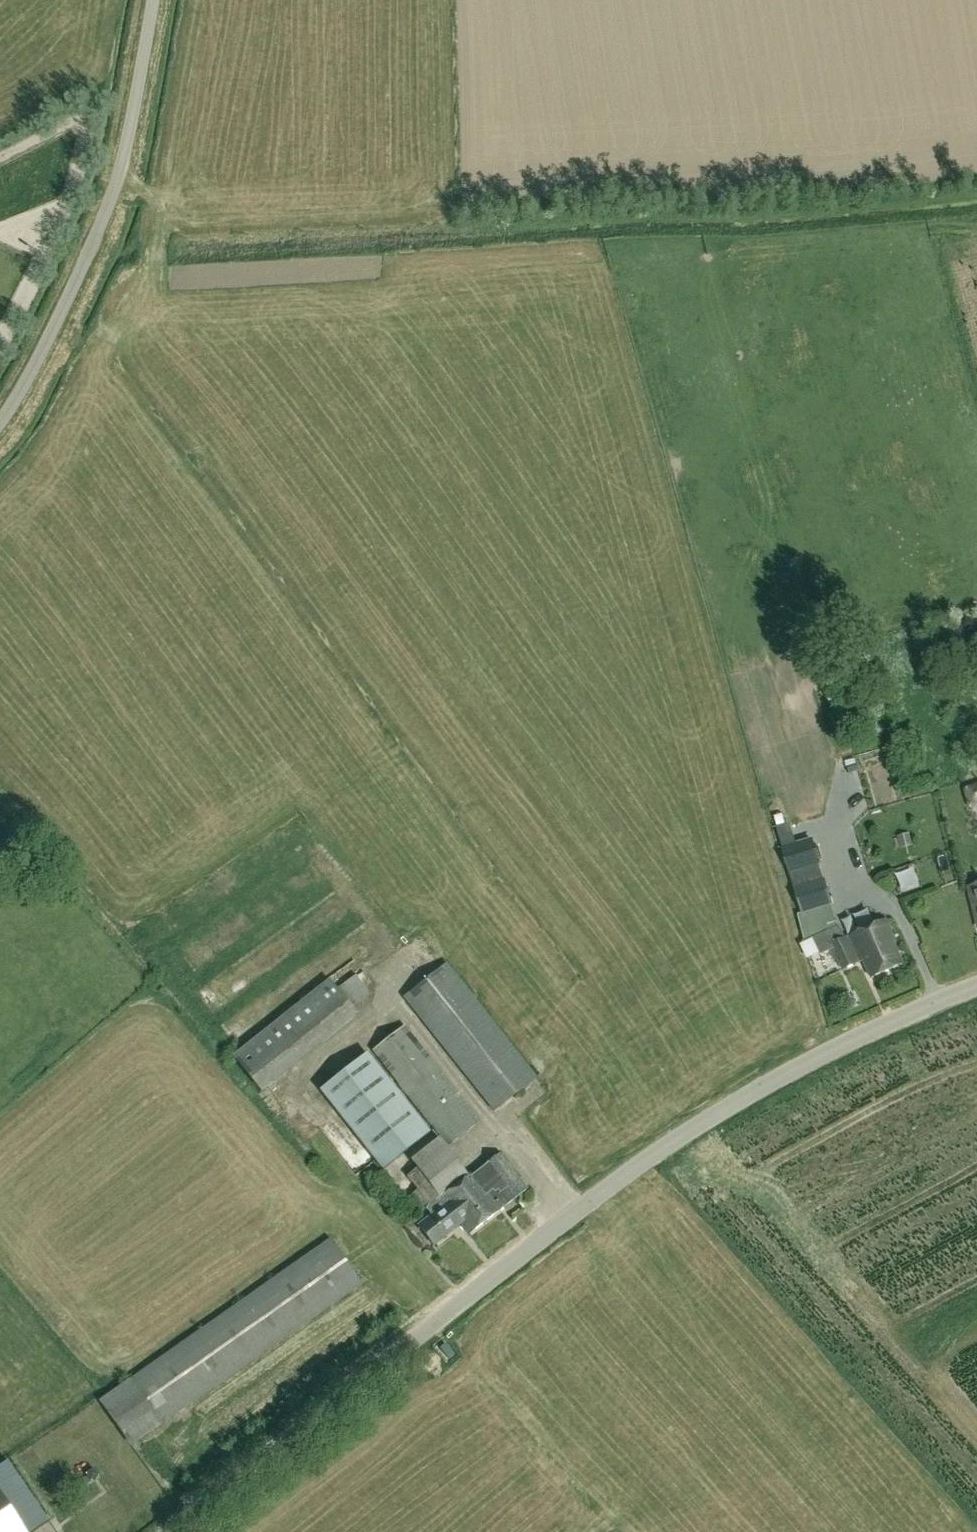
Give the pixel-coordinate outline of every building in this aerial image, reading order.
[(781,847),(802,915),(808,913),(811,920),(824,916),(822,908),(834,905),(826,879),(824,879),(819,864),(822,864),(814,838),(781,847)] [(885,920),(831,945),(843,971),(864,961),(872,979),(904,964),(894,943),(895,942),(885,920)] [(446,966),(404,999),(492,1111),(534,1078),(446,966)] [(329,979),(231,1057),(261,1094),(358,1016),(352,1008),(371,993),(355,974),(336,989),(329,979)] [(403,1027),(371,1051),(447,1147),(478,1122),(403,1027)] [(319,1091),(382,1170),(430,1132),(367,1053),(319,1091)] [(485,1193),(472,1175),(471,1174),(440,1198),(439,1197),(466,1176),(439,1139),(410,1161),(417,1169),(405,1179),(394,1165),(382,1176),(416,1215),(425,1208),(431,1216),(418,1227),(432,1245),(453,1229),(451,1227),(458,1222),(468,1235),(499,1209),(506,1203),(497,1191),(496,1189),(492,1192),(490,1189),(485,1193)] [(496,1189),(497,1191),(498,1190),(501,1193),(507,1188),(514,1195),(525,1189),(500,1154),(472,1175),(485,1193),(490,1189),(492,1192),(496,1189)] [(101,1402),(130,1445),(236,1371),(360,1284),(330,1240),(101,1402)] [(0,1493),(0,1531),(27,1531),(0,1493)]
